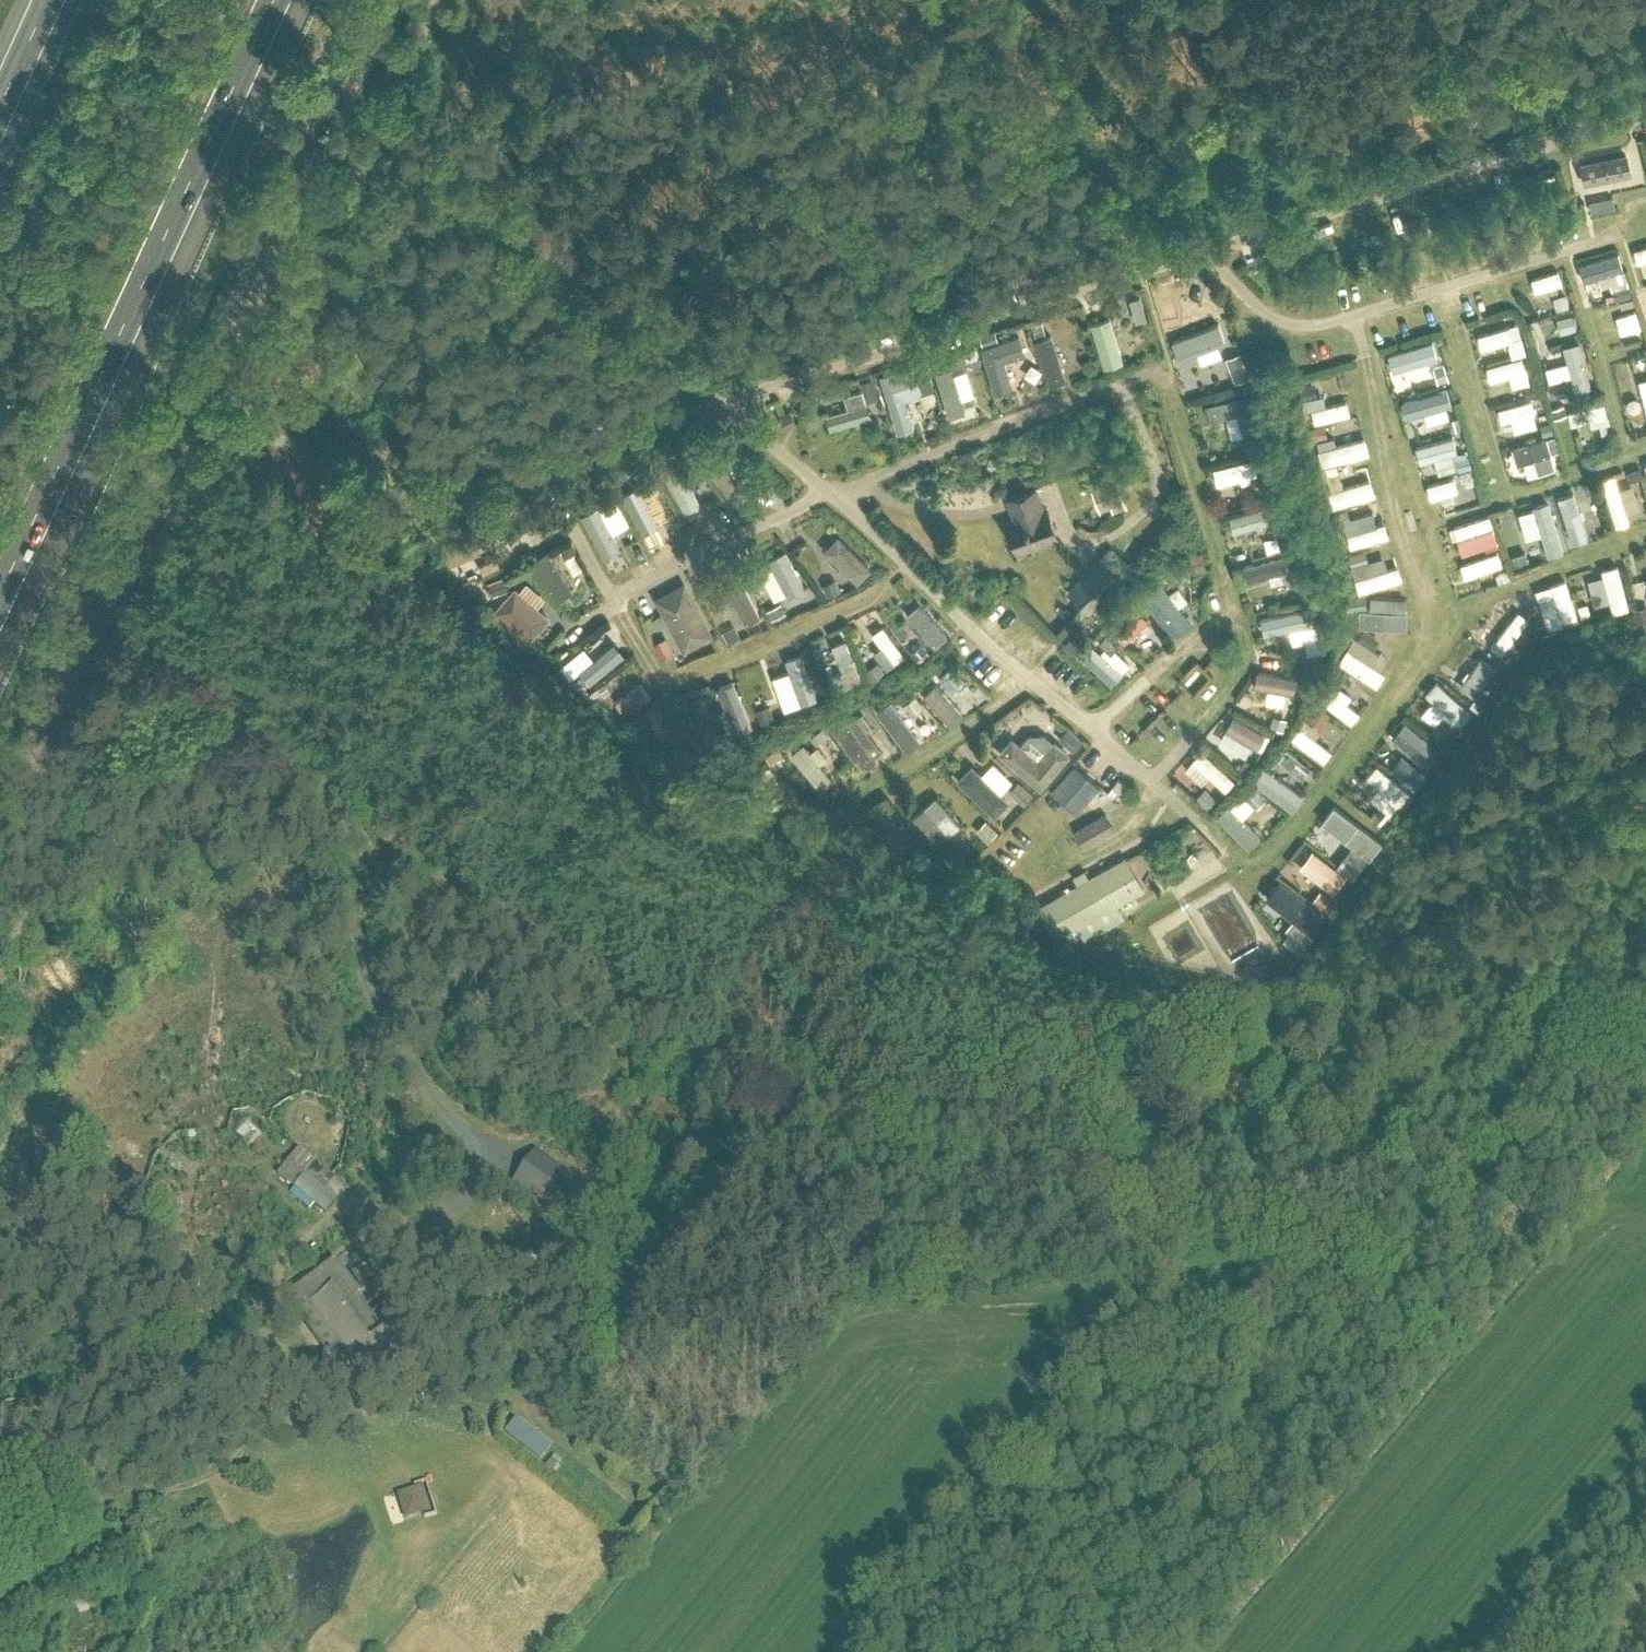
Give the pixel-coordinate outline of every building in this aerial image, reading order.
[(1579,162),(1583,183),(1631,173),(1627,152),(1579,162)] [(1590,214),(1610,209),(1604,185),(1584,189),(1590,214)] [(1552,193),(1555,215),(1566,214),(1563,192),(1552,193)] [(1628,235),(1591,248),(1596,262),(1633,249),(1628,235)] [(1551,302),(1574,298),(1572,287),(1549,292),(1551,302)] [(1632,337),(1645,334),(1645,291),(1625,294),(1632,337)] [(1532,320),(1528,307),(1511,313),(1515,326),(1532,320)] [(1218,322),(1174,338),(1180,355),(1197,349),(1201,347),(1217,341),(1225,338),(1218,322)] [(1518,338),(1519,354),(1504,355),(1505,362),(1539,360),(1537,337),(1518,338)] [(1645,386),(1645,355),(1637,357),(1644,386),(1645,386)] [(1184,357),(1167,359),(1170,380),(1186,377),(1184,357)] [(896,430),(912,425),(902,394),(918,390),(909,363),(878,372),(896,430)] [(1244,363),(1229,368),(1234,380),(1248,375),(1244,363)] [(873,378),(861,382),(866,399),(878,396),(873,378)] [(1263,390),(1269,416),(1307,407),(1304,392),(1282,397),(1279,387),(1263,390)] [(847,407),(825,414),(829,428),(870,415),(862,388),(843,394),(847,407)] [(1167,396),(1170,412),(1209,407),(1207,391),(1167,396)] [(1548,398),(1541,410),(1556,419),(1563,407),(1548,398)] [(790,409),(778,415),(784,428),(796,423),(790,409)] [(1534,433),(1550,428),(1545,414),(1530,420),(1534,433)] [(1320,424),(1272,437),(1278,458),(1325,445),(1320,424)] [(635,457),(621,464),(638,498),(652,491),(635,457)] [(1277,463),(1291,499),(1331,483),(1323,462),(1299,472),(1293,457),(1277,463)] [(1116,478),(1092,487),(1103,515),(1127,505),(1116,478)] [(1044,505),(1038,487),(1008,497),(1015,517),(1008,519),(1018,550),(1058,536),(1047,504),(1044,505)] [(1404,509),(1409,524),(1446,513),(1441,497),(1404,509)] [(1508,497),(1495,502),(1499,516),(1513,511),(1508,497)] [(1468,545),(1486,538),(1474,504),(1456,510),(1468,545)] [(392,526),(408,522),(405,506),(389,509),(392,526)] [(856,581),(871,565),(838,534),(823,549),(856,581)] [(1090,608),(1132,565),(1110,544),(1068,587),(1090,608)] [(712,558),(722,590),(748,581),(738,550),(712,558)] [(1202,550),(1189,554),(1194,570),(1207,566),(1202,550)] [(1310,577),(1355,569),(1352,551),(1307,560),(1310,577)] [(682,649),(713,633),(684,579),(653,595),(682,649)] [(1341,587),(1310,589),(1310,600),(1358,598),(1357,582),(1341,583),(1341,587)] [(529,635),(547,613),(512,585),(495,607),(529,635)] [(1636,588),(1637,605),(1645,604),(1645,587),(1636,588)] [(1110,626),(1123,640),(1148,617),(1135,603),(1110,626)] [(837,616),(827,621),(838,639),(848,633),(837,616)] [(1338,655),(1314,645),(1318,635),(1302,628),(1291,654),(1331,671),(1338,655)] [(1071,635),(1062,644),(1072,654),(1081,645),(1071,635)] [(573,696),(601,684),(593,664),(565,676),(573,696)] [(1304,710),(1313,697),(1300,689),(1305,681),(1290,671),(1276,692),(1304,710)] [(1271,720),(1269,725),(1283,729),(1284,724),(1271,720)] [(1037,758),(1009,735),(998,749),(1040,783),(1066,750),(1052,739),(1037,758)] [(1161,761),(1169,750),(1155,740),(1147,751),(1161,761)] [(1246,758),(1239,769),(1247,774),(1254,762),(1246,758)] [(972,765),(958,780),(995,814),(1009,800),(972,765)] [(1252,787),(1244,795),(1256,806),(1264,798),(1252,787)] [(915,813),(940,841),(960,824),(934,796),(915,813)] [(1227,802),(1215,814),(1246,845),(1258,833),(1241,816),(1234,809),(1229,804),(1227,802)] [(1082,844),(1113,826),(1103,809),(1072,827),(1082,844)] [(1036,904),(1052,934),(1076,922),(1084,937),(1125,913),(1117,898),(1142,885),(1126,856),(1089,876),(1086,871),(1074,877),(1077,882),(1036,904)] [(326,1216),(337,1203),(306,1177),(295,1191),(326,1216)] [(366,1321),(353,1302),(360,1296),(336,1263),(285,1298),(327,1357),(340,1348),(363,1381),(406,1351),(390,1328),(383,1333),(372,1317),(366,1321)]
